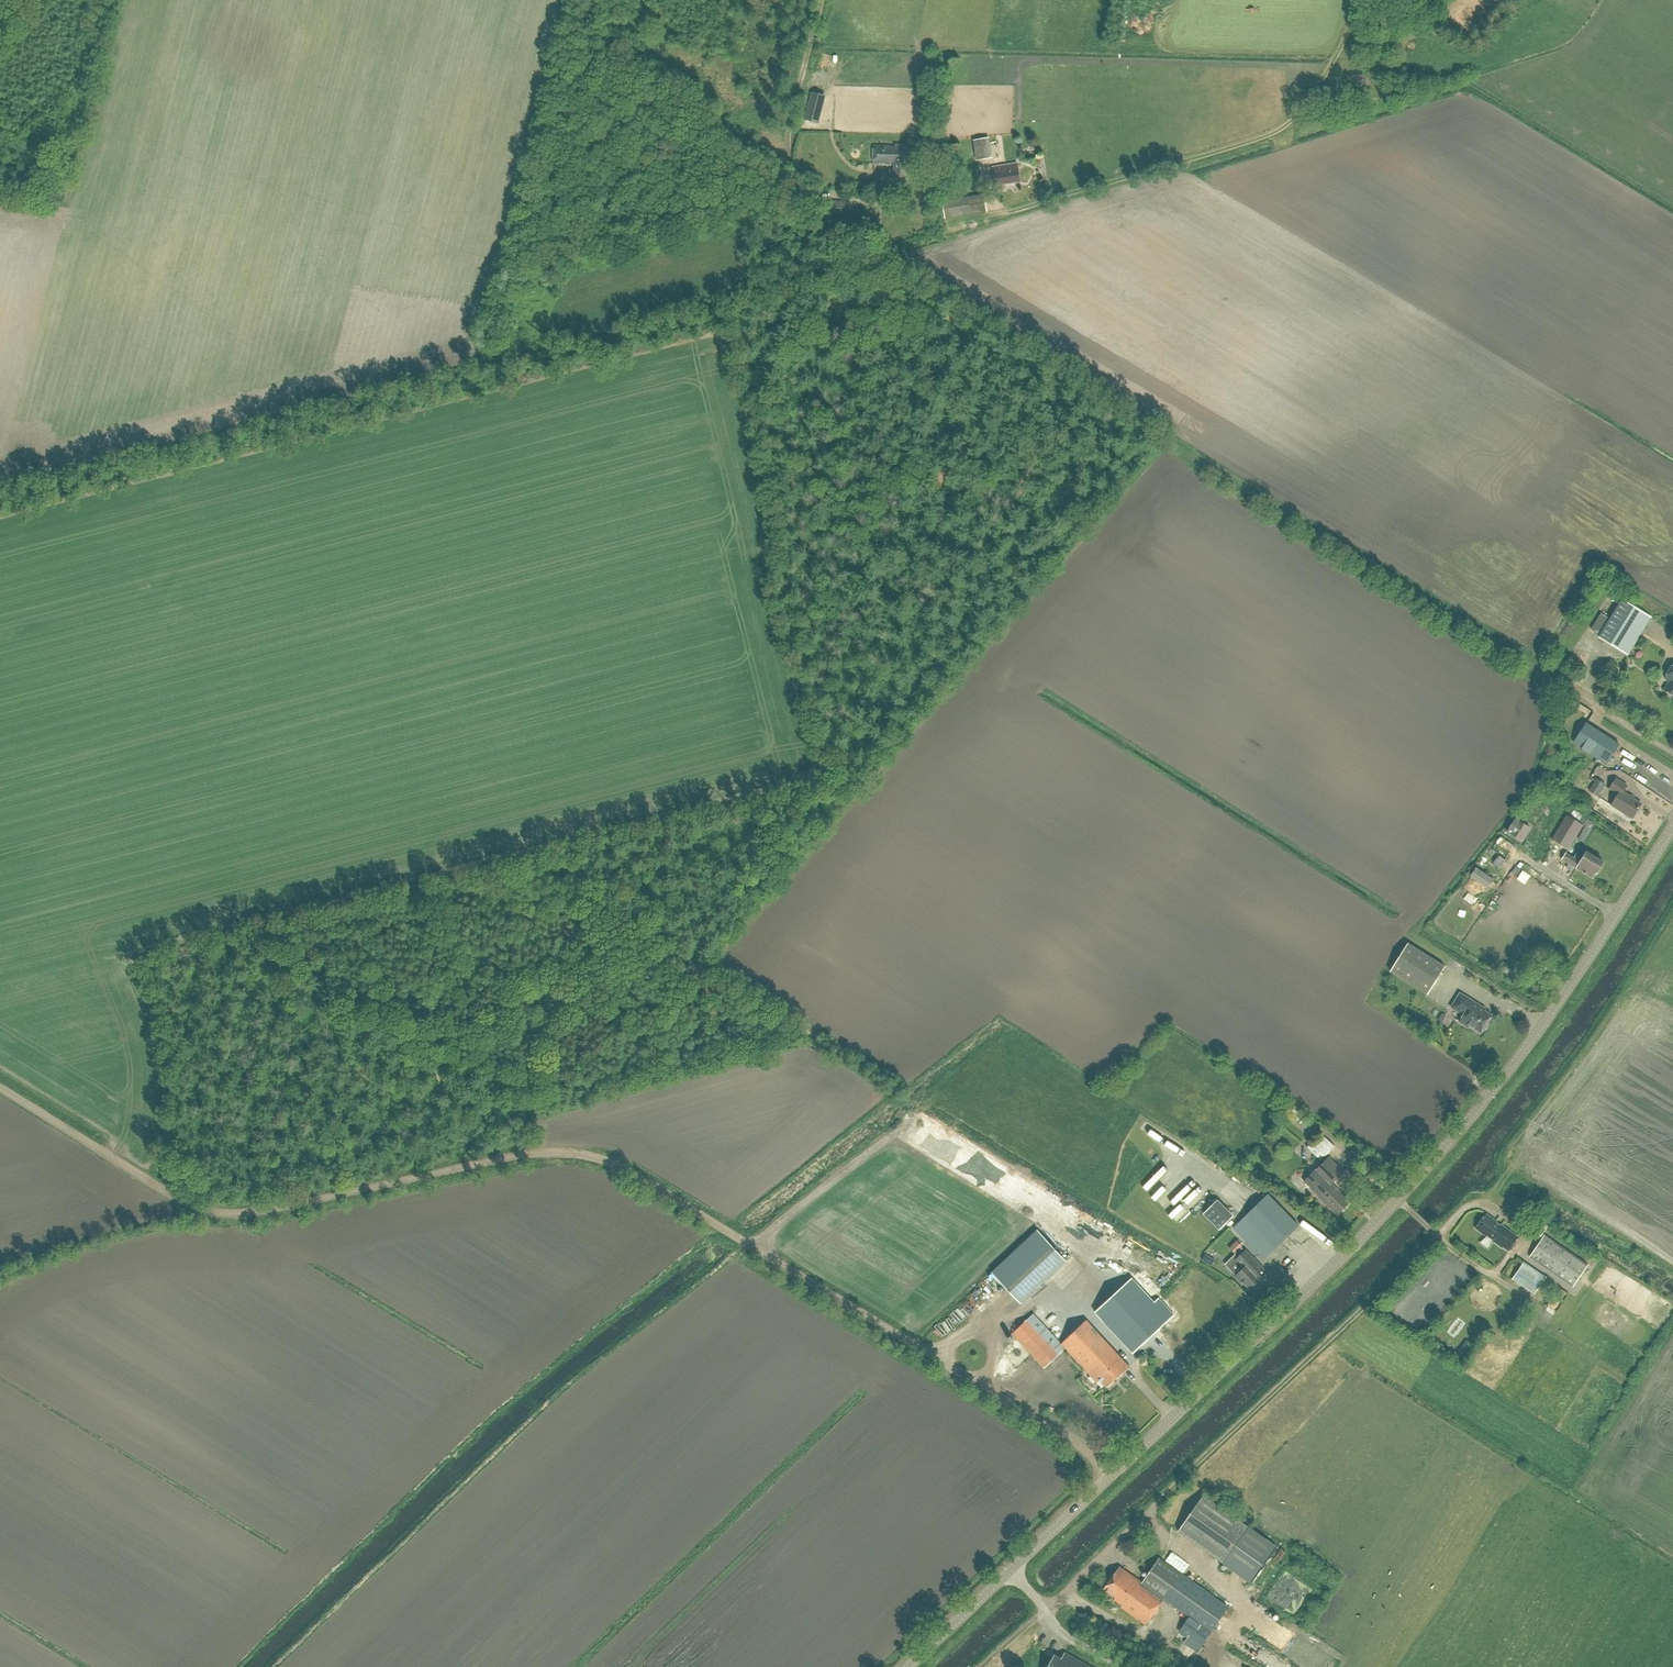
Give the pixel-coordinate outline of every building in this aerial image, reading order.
[(807,120),(820,123),(827,96),(814,92),(807,120)] [(930,132),(930,142),(941,142),(941,132),(930,132)] [(977,161),(994,159),(991,138),(974,141),(977,161)] [(911,160),(910,145),(897,145),(897,147),(875,147),(876,166),(897,166),(897,179),(911,179),(911,160)] [(1019,164),(996,167),(992,168),(994,185),(1021,181),(1019,164)] [(956,199),(955,193),(942,195),(946,219),(988,213),(985,195),(956,199)] [(849,215),(851,203),(833,201),(832,213),(849,215)] [(1630,655),(1653,618),(1623,599),(1610,619),(1602,614),(1592,630),(1600,635),(1599,637),(1630,655)] [(1665,678),(1670,681),(1664,690),(1672,695),(1672,665),(1665,678)] [(1606,767),(1620,744),(1586,723),(1572,745),(1606,767)] [(1636,771),(1632,777),(1643,784),(1647,778),(1636,771)] [(1599,797),(1607,785),(1597,779),(1589,791),(1599,797)] [(1628,796),(1623,793),(1628,786),(1615,779),(1609,789),(1618,794),(1611,805),(1632,818),(1641,804),(1634,799),(1635,797),(1629,794),(1628,796)] [(1552,839),(1568,849),(1583,825),(1567,815),(1552,839)] [(1531,827),(1521,820),(1522,819),(1517,816),(1507,831),(1522,841),(1531,827)] [(1604,862),(1587,852),(1584,857),(1581,862),(1573,857),(1567,853),(1563,860),(1592,878),(1596,872),(1597,872),(1604,862)] [(1577,852),(1573,857),(1581,862),(1584,857),(1577,852)] [(1499,855),(1493,862),(1500,867),(1505,860),(1499,855)] [(1488,888),(1494,879),(1477,867),(1471,876),(1488,888)] [(1428,995),(1445,966),(1408,943),(1390,971),(1428,995)] [(1487,1026),(1486,1024),(1491,1015),(1485,1011),(1486,1009),(1460,993),(1451,1007),(1464,1015),(1459,1022),(1468,1027),(1469,1026),(1480,1033),(1482,1030),(1484,1030),(1487,1026)] [(1321,1161),(1335,1146),(1323,1134),(1309,1149),(1321,1161)] [(1337,1215),(1350,1202),(1332,1183),(1343,1172),(1329,1158),(1305,1181),(1337,1215)] [(1354,1175),(1361,1168),(1354,1162),(1347,1169),(1354,1175)] [(1141,1195),(1168,1169),(1163,1164),(1136,1190),(1141,1195)] [(1264,1260),(1275,1249),(1298,1226),(1268,1194),(1234,1228),(1264,1260)] [(1173,1214),(1181,1204),(1178,1201),(1169,1210),(1173,1214)] [(1181,1208),(1168,1217),(1173,1223),(1180,1218),(1181,1220),(1187,1216),(1181,1208)] [(1476,1228),(1479,1230),(1510,1251),(1520,1237),(1485,1214),(1476,1228)] [(1039,1231),(1028,1241),(993,1273),(1021,1305),(1068,1263),(1039,1231)] [(1572,1287),(1587,1265),(1544,1236),(1529,1258),(1572,1287)] [(1236,1240),(1229,1247),(1235,1253),(1242,1246),(1236,1240)] [(1253,1293),(1265,1282),(1258,1275),(1264,1269),(1246,1251),(1235,1260),(1244,1269),(1235,1277),(1240,1283),(1243,1283),(1253,1293)] [(1534,1295),(1546,1277),(1524,1262),(1512,1279),(1534,1295)] [(1127,1282),(1095,1312),(1118,1336),(1133,1353),(1165,1323),(1169,1320),(1173,1316),(1158,1299),(1153,1304),(1131,1279),(1127,1282)] [(1475,1286),(1475,1301),(1492,1301),(1492,1286),(1475,1286)] [(1061,1344),(1033,1314),(1012,1334),(1044,1368),(1065,1349),(1098,1384),(1100,1381),(1106,1388),(1129,1367),(1086,1320),(1061,1344)] [(1223,1563),(1249,1526),(1204,1494),(1178,1532),(1223,1563)] [(1249,1526),(1223,1563),(1249,1582),(1276,1544),(1249,1526)] [(1120,1567),(1104,1589),(1116,1597),(1114,1600),(1123,1606),(1121,1608),(1146,1625),(1164,1598),(1180,1610),(1190,1617),(1184,1625),(1179,1632),(1188,1638),(1184,1643),(1197,1652),(1201,1647),(1229,1607),(1204,1590),(1204,1589),(1181,1573),(1159,1558),(1155,1565),(1142,1582),(1120,1567)] [(1268,1594),(1291,1607),(1297,1597),(1293,1595),(1294,1593),(1292,1591),(1294,1586),(1302,1591),(1305,1585),(1297,1580),(1291,1590),(1283,1586),(1288,1576),(1281,1572),(1268,1594)] [(1250,1605),(1266,1619),(1271,1613),(1256,1599),(1250,1605)] [(1228,1629),(1234,1617),(1231,1615),(1224,1627),(1228,1629)] [(1221,1662),(1228,1666),(1249,1666),(1230,1651),(1221,1662)]
